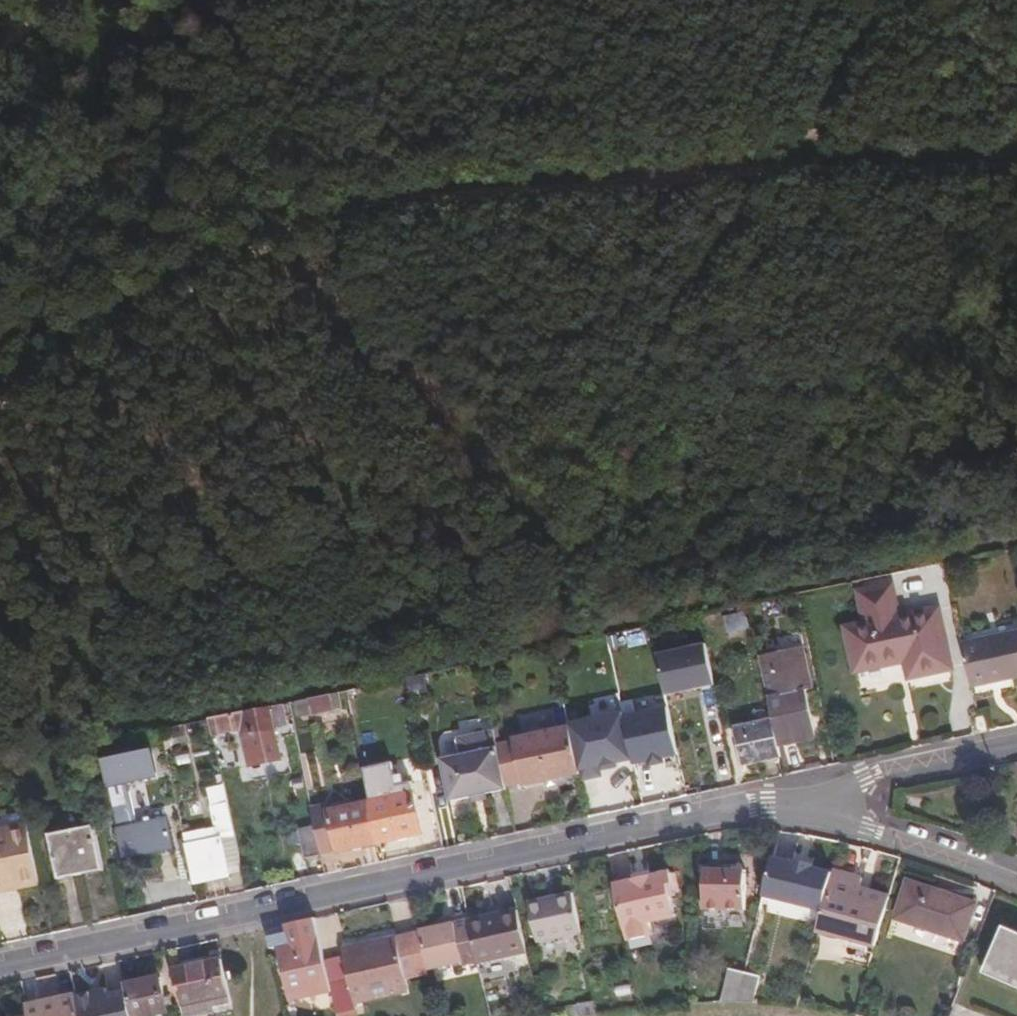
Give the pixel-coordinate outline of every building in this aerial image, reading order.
[(898,661),(902,676),(912,674),(913,679),(942,673),(928,608),(890,618),(882,587),(854,594),(859,624),(840,629),(848,670),(898,661)] [(955,645),(964,687),(1016,675),(1016,631),(955,645)] [(710,645),(662,655),(671,696),(719,686),(710,645)] [(740,722),(747,755),(783,747),(783,742),(820,734),(809,685),(821,682),(813,647),(764,659),(777,714),(740,722)] [(328,696),(293,703),(296,719),(331,713),(328,696)] [(278,707),(205,722),(208,739),(239,733),(240,742),(269,735),(269,731),(283,727),(278,707)] [(672,708),(628,715),(637,763),(639,766),(682,758),(672,708)] [(573,723),(574,727),(585,772),(637,763),(628,715),(627,711),(573,723)] [(970,716),(973,734),(979,733),(983,732),(978,715),(970,716)] [(460,744),(464,762),(444,765),(453,808),(511,795),(510,792),(525,788),(525,790),(586,776),(585,772),(574,727),(515,741),(515,744),(500,747),(497,735),(460,744)] [(121,867),(170,856),(163,823),(134,829),(125,787),(152,781),(148,756),(100,767),(121,867)] [(76,765),(63,767),(65,777),(78,775),(76,765)] [(368,807),(326,817),(333,855),(376,846),(394,842),(402,840),(418,836),(407,786),(365,795),(368,807)] [(213,832),(178,839),(188,887),(225,880),(219,850),(232,848),(220,791),(205,794),(213,832)] [(324,812),(308,815),(311,832),(316,856),(317,859),(333,855),(326,817),(324,812)] [(0,832),(0,889),(14,886),(16,890),(33,886),(22,827),(0,832)] [(53,885),(83,878),(94,876),(85,832),(74,835),(45,840),(53,885)] [(316,856),(311,832),(296,837),(300,860),(316,856)] [(225,880),(238,877),(232,848),(219,850),(225,880)] [(783,877),(764,873),(756,911),(811,922),(818,887),(819,885),(800,881),(801,879),(783,875),(783,877)] [(616,885),(628,942),(652,936),(652,926),(676,920),(673,899),(676,899),(671,875),(616,885)] [(744,877),(703,876),(702,914),(743,914),(744,877)] [(846,894),(818,887),(811,922),(806,948),(861,961),(873,910),(852,905),(851,911),(843,909),(844,903),(846,894)] [(572,894),(529,905),(537,939),(581,930),(572,894)] [(955,921),(890,900),(879,936),(944,955),(955,921)] [(844,903),(843,909),(851,911),(852,905),(844,903)] [(535,952),(524,910),(477,921),(475,916),(458,920),(460,926),(448,928),(427,932),(427,935),(436,970),(472,961),(474,966),(487,962),(535,952)] [(460,926),(458,920),(447,922),(448,928),(460,926)] [(290,927),(294,946),(281,949),(292,1004),(331,996),(336,1015),(344,1015),(359,1013),(346,953),(327,957),(319,921),(290,927)] [(274,950),(292,944),(287,926),(268,932),(274,950)] [(346,953),(359,1013),(364,1011),(362,1003),(392,996),(417,991),(414,978),(403,935),(345,947),(346,953)] [(436,974),(436,970),(427,935),(403,935),(414,978),(436,974)] [(987,947),(967,994),(1016,1015),(1016,960),(987,947)] [(231,1005),(221,961),(175,973),(185,1015),(207,1015),(215,1014),(214,1010),(231,1005)] [(720,1012),(735,1011),(742,981),(726,978),(720,1012)] [(130,988),(136,1015),(152,1015),(169,1012),(162,980),(130,988)] [(735,1011),(750,1009),(756,984),(742,981),(735,1011)] [(77,995),(83,1015),(130,1015),(124,991),(107,993),(106,990),(77,995)] [(76,999),(40,1007),(40,1010),(29,1012),(30,1015),(80,1015),(76,999)]
